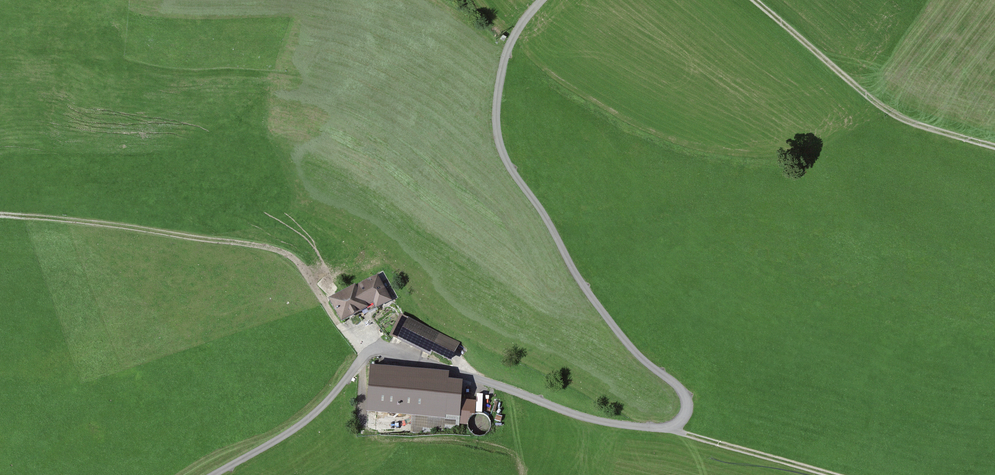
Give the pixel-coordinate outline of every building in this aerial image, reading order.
[(377,273),(330,296),(342,322),(390,299),(377,273)] [(405,320),(395,338),(454,368),(463,349),(405,320)] [(453,375),(373,369),(369,415),(462,423),(466,384),(452,383),(453,375)]
